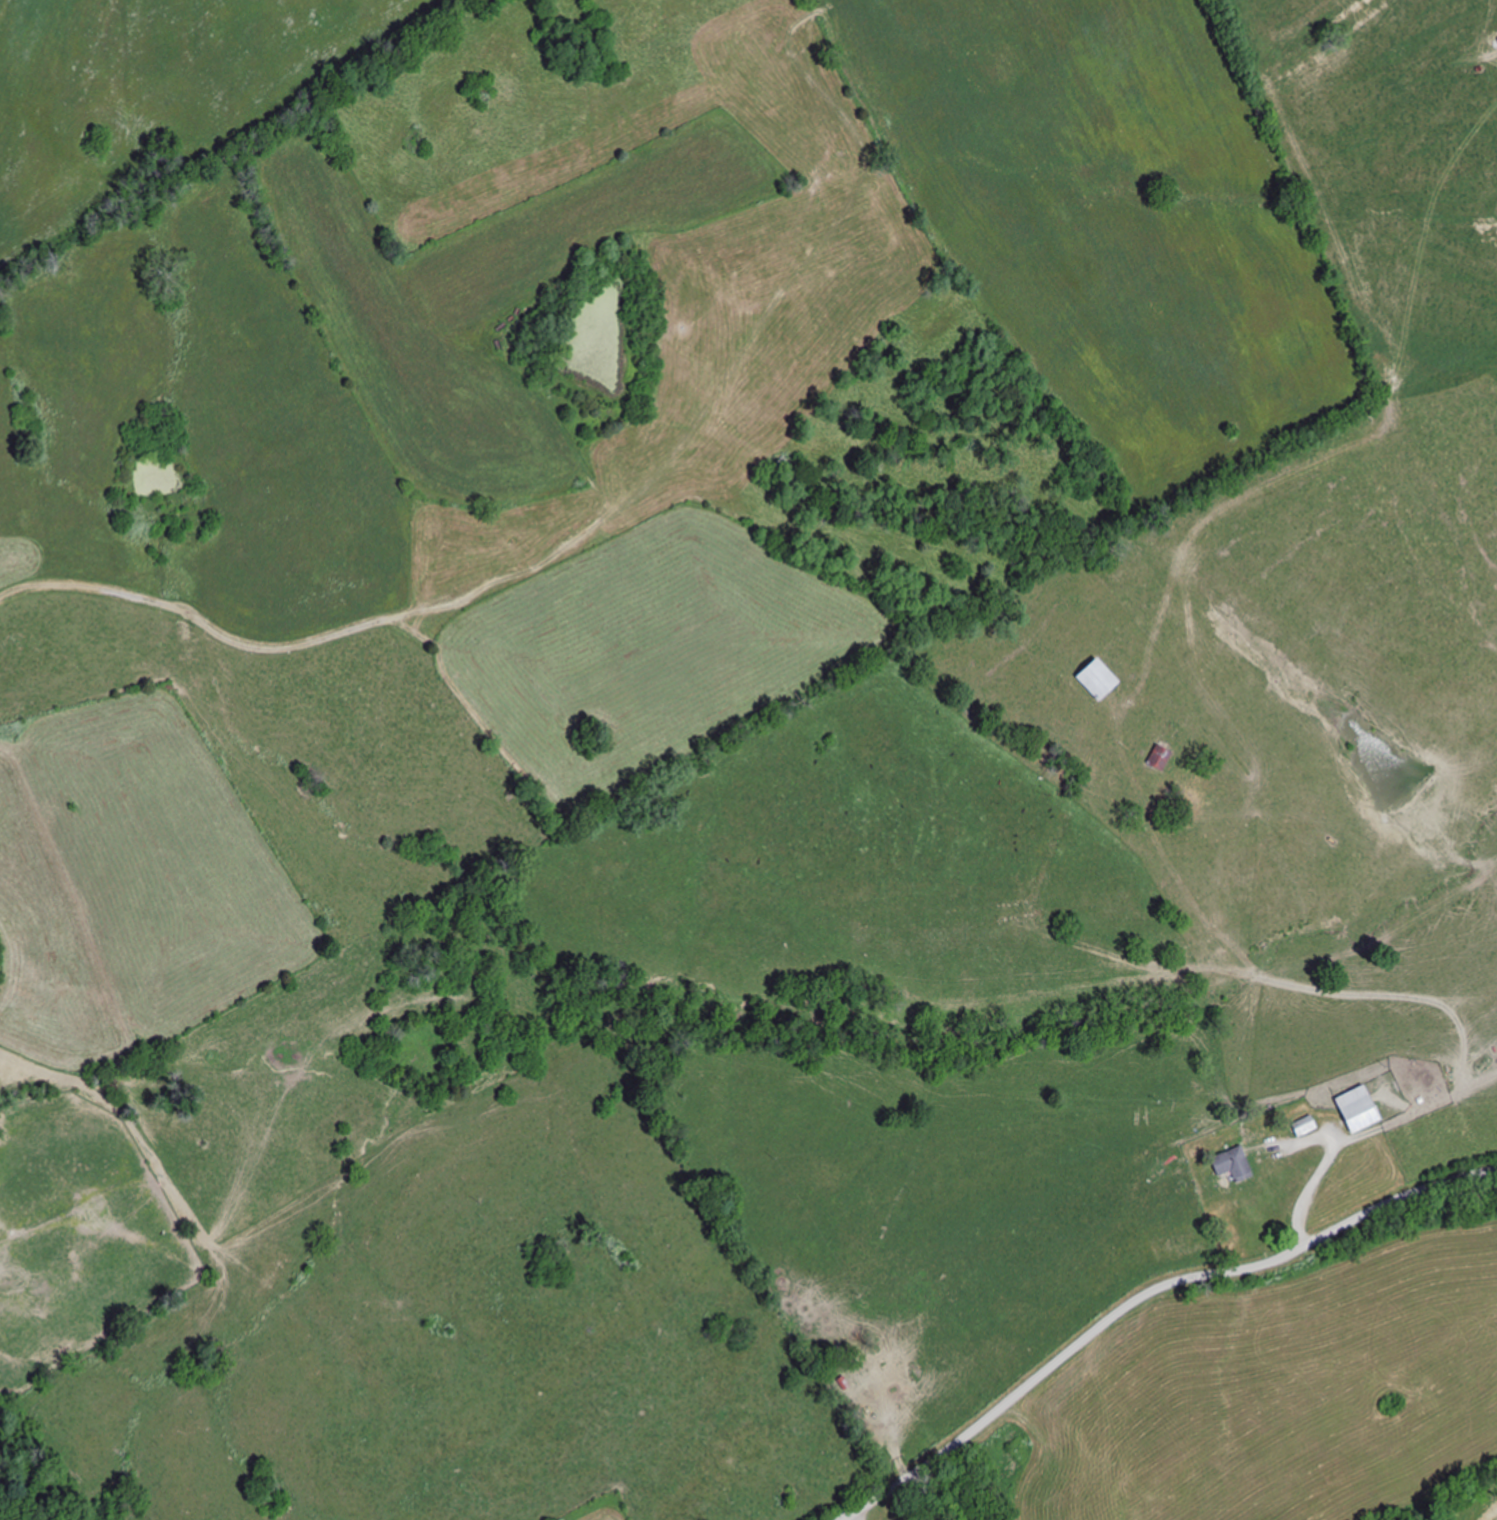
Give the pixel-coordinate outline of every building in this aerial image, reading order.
[(1082,679),(1107,703),(1129,680),(1105,656),(1082,679)] [(1149,758),(1162,771),(1182,751),(1169,738),(1149,758)] [(1388,1122),(1373,1085),(1342,1097),(1356,1135),(1388,1122)] [(1303,1128),(1302,1129),(1306,1135),(1320,1126),(1314,1117),(1301,1126),(1303,1128)] [(1258,1176),(1244,1145),(1212,1159),(1220,1178),(1234,1172),(1239,1184),(1258,1176)]
